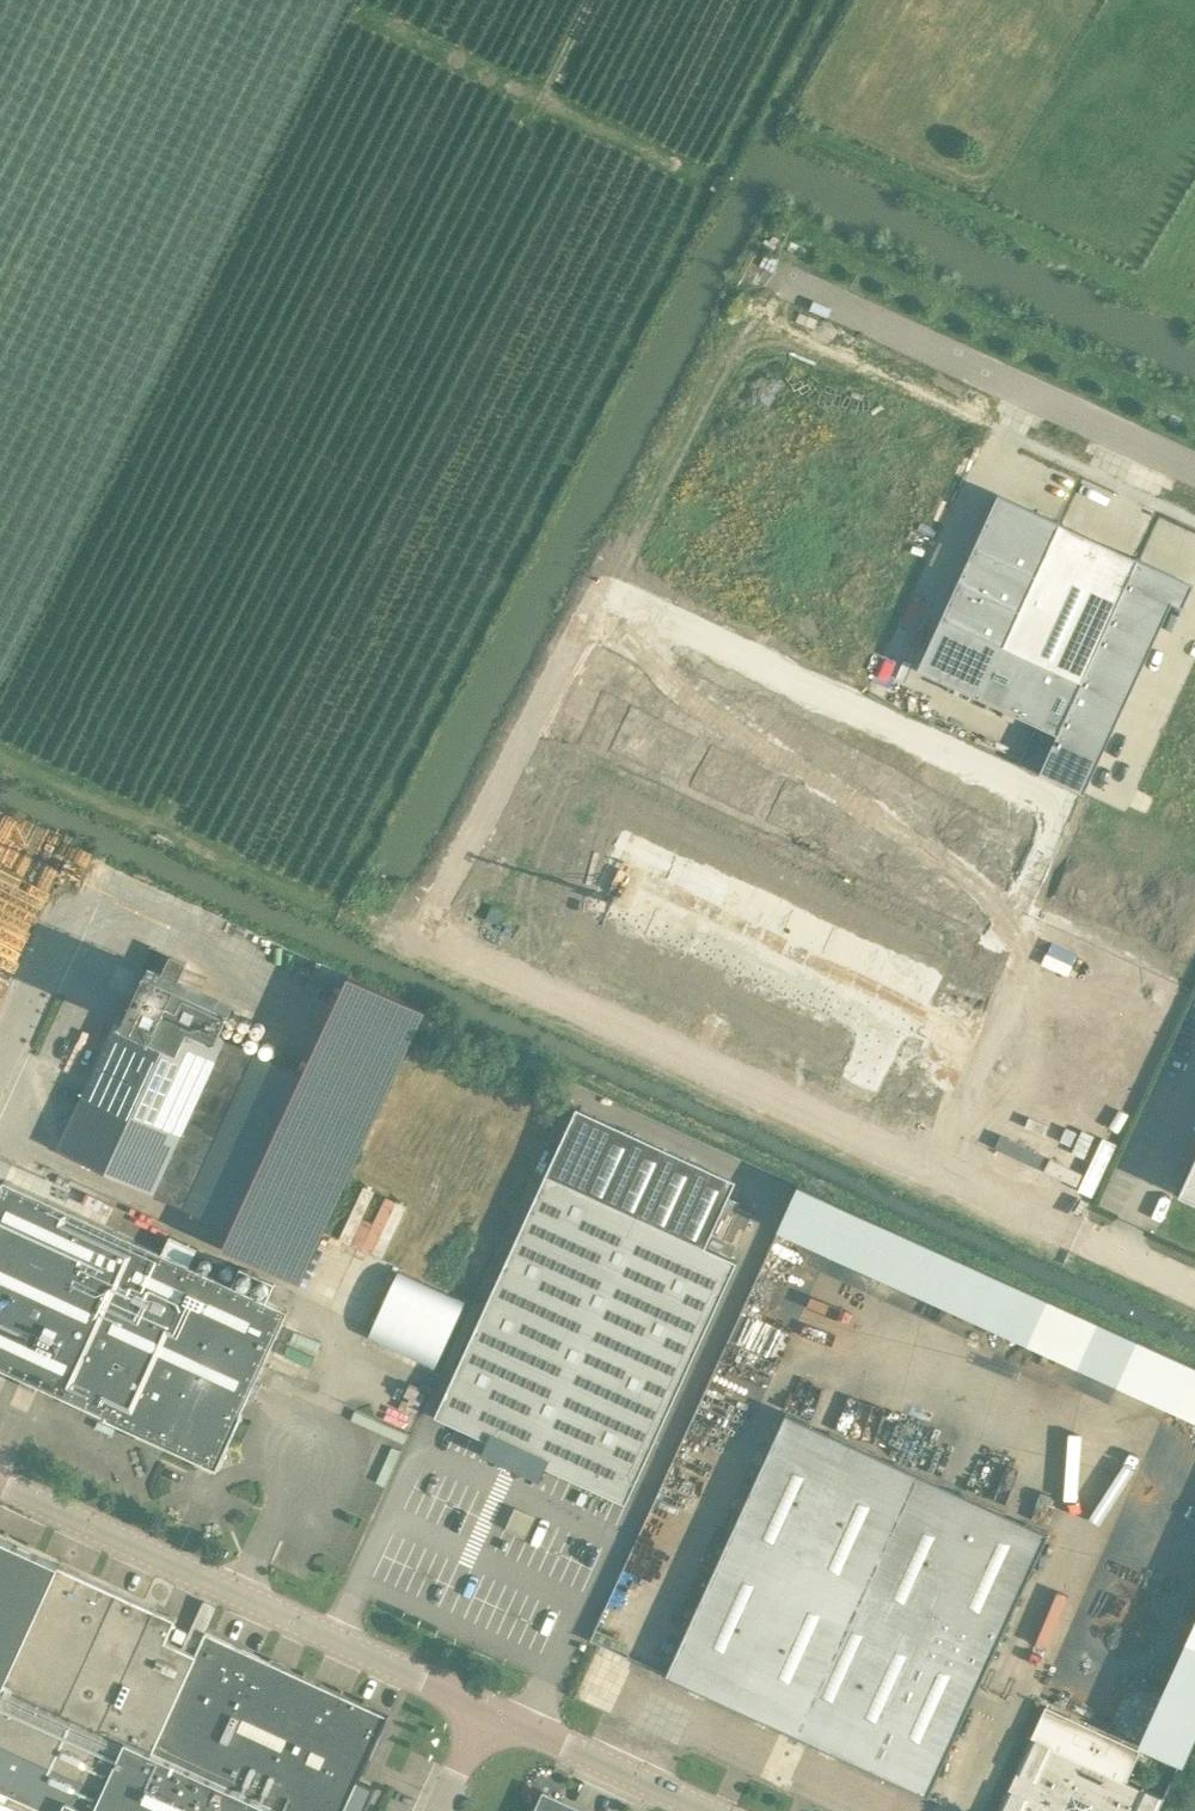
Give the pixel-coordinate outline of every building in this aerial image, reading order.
[(1060,522),(1058,521),(1057,523),(998,496),(974,546),(1036,575),(1060,522)] [(1139,559),(1136,557),(1132,566),(1059,532),(1063,523),(1060,522),(1036,575),(1020,609),(1004,644),(1082,681),(1139,559)] [(1036,575),(974,546),(958,581),(1020,609),(1036,575)] [(1057,733),(1040,772),(1084,792),(1172,601),(1183,606),(1184,605),(1183,604),(1192,585),(1140,562),(1141,560),(1139,559),(1082,681),(1058,733),(1057,733)] [(1020,609),(958,581),(942,617),(961,626),(962,625),(1004,644),(1020,609)] [(1082,681),(1004,644),(962,625),(961,626),(938,678),(1057,733),(1058,733),(1082,681)] [(1183,772),(1194,777),(1194,745),(1183,772)] [(771,775),(746,827),(962,921),(986,869),(771,775)] [(65,1132),(58,1148),(109,1172),(232,1228),(222,1248),(299,1284),(426,1011),(349,976),(303,1074),(242,1046),(225,1038),(225,1037),(219,1034),(232,1007),(177,981),(186,962),(151,946),(141,967),(147,969),(124,1020),(118,1018),(113,1028),(93,1071),(74,1112),(59,1122),(65,1132)] [(573,1107),(565,1129),(595,1143),(575,1185),(706,1246),(735,1182),(573,1107)] [(544,1172),(433,1415),(625,1503),(736,1260),(707,1247),(706,1246),(575,1185),(595,1143),(565,1129),(544,1172)] [(1179,1192),(1194,1200),(1194,1158),(1179,1192)] [(232,1284),(214,1276),(221,1261),(171,1238),(164,1253),(4,1179),(0,1187),(0,1367),(105,1416),(104,1418),(128,1429),(132,1437),(140,1434),(194,1459),(197,1468),(206,1464),(217,1469),(222,1459),(231,1455),(227,1446),(242,1414),(240,1413),(288,1310),(266,1300),(275,1282),(240,1266),(232,1284)] [(342,1233),(394,1258),(418,1209),(382,1192),(369,1219),(353,1211),(342,1233)] [(466,1300),(400,1269),(368,1336),(435,1367),(466,1300)] [(665,1675),(675,1679),(819,1745),(928,1795),(1048,1533),(1038,1528),(1025,1522),(1005,1513),(786,1412),(665,1675)] [(2,1800),(6,1791),(35,1804),(41,1807),(50,1810),(365,1810),(375,1789),(376,1789),(377,1787),(359,1779),(389,1715),(386,1713),(385,1715),(351,1699),(319,1683),(294,1671),(269,1660),(205,1631),(195,1652),(166,1639),(176,1617),(59,1563),(58,1564),(0,1537),(0,1810),(26,1810),(2,1800)] [(187,1632),(176,1627),(172,1638),(183,1643),(187,1632)] [(1125,1782),(1141,1748),(1046,1705),(1015,1771),(1016,1772),(1009,1789),(1007,1788),(997,1810),(1158,1810),(1164,1797),(1163,1796),(1162,1798),(1143,1789),(1144,1787),(1142,1786),(1141,1789),(1125,1782)] [(543,1791),(533,1810),(587,1810),(543,1791)]
